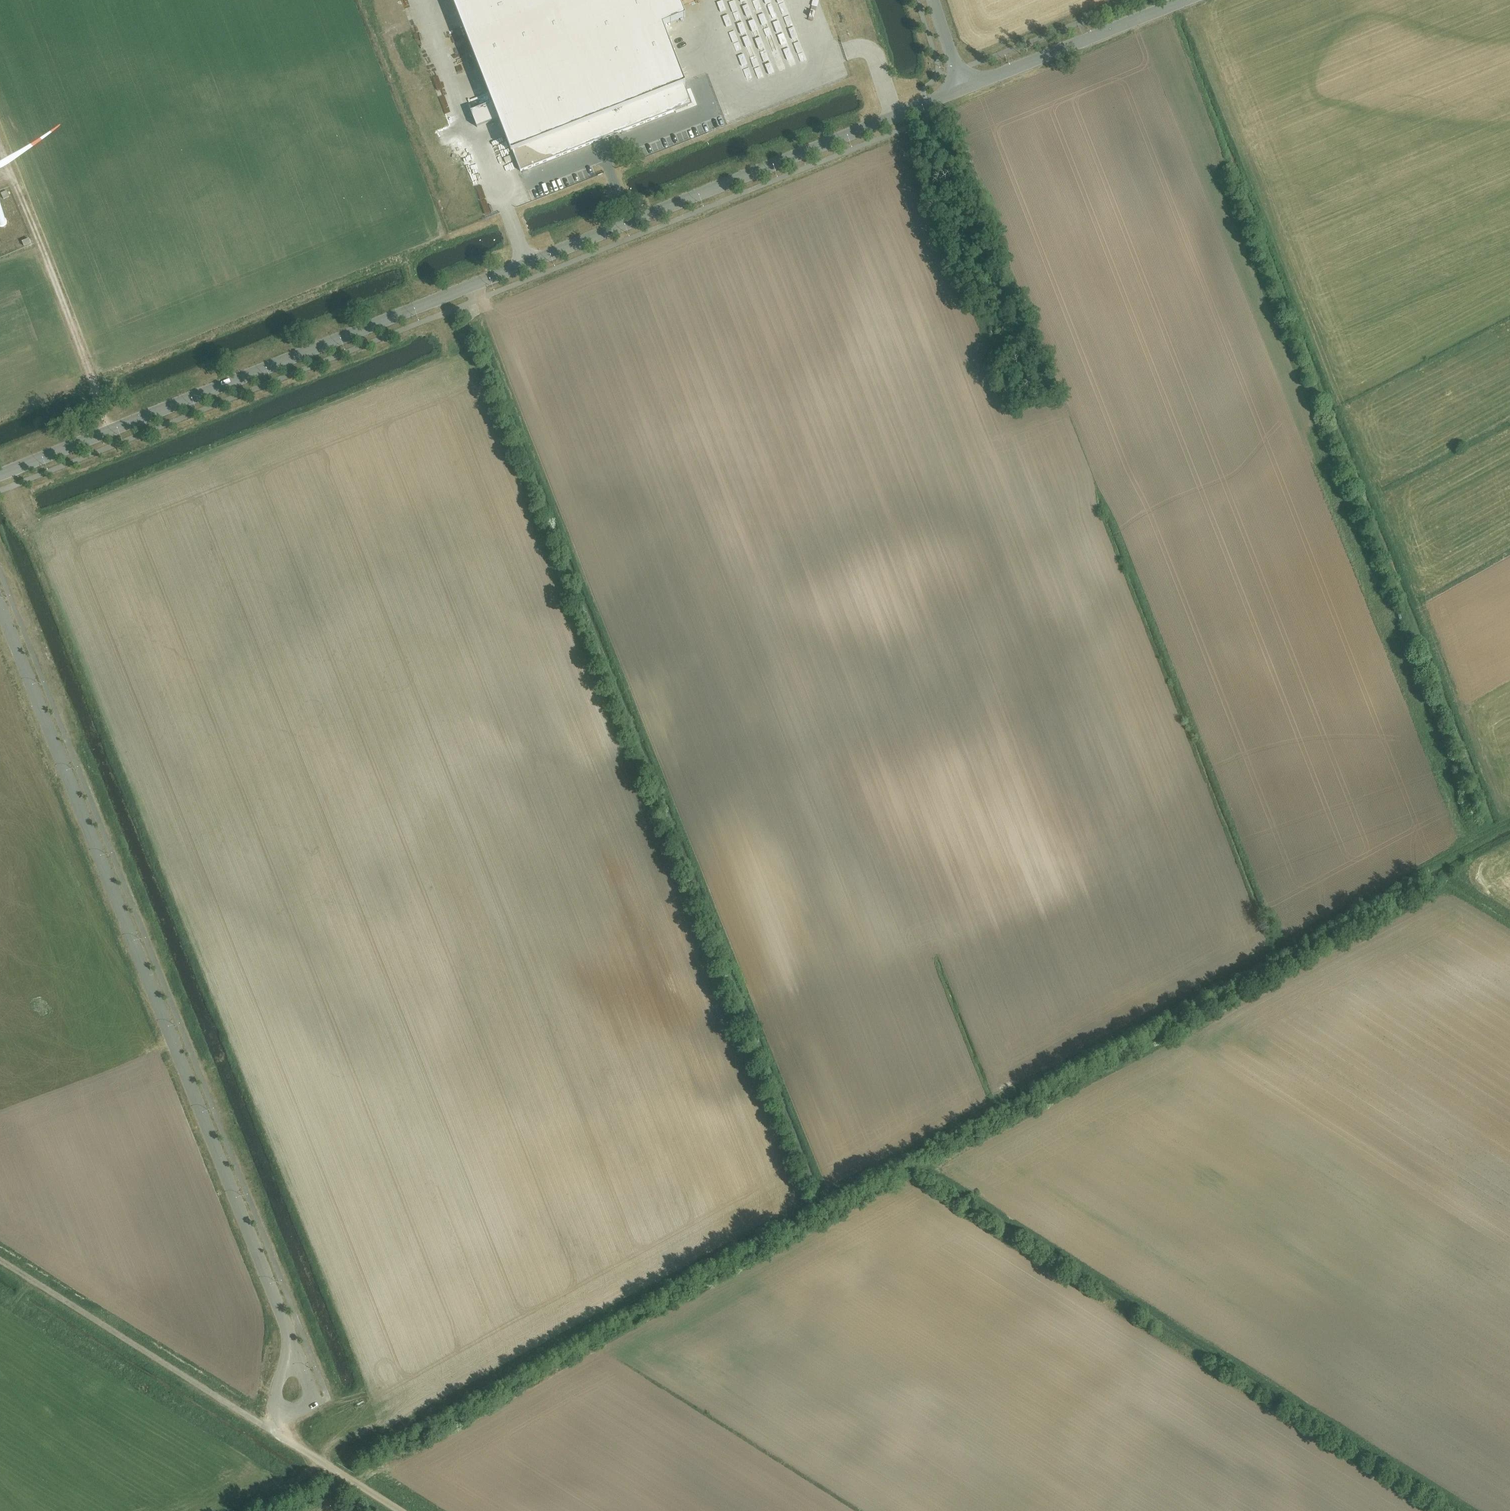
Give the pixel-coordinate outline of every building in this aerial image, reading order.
[(515,150),(686,83),(663,23),(691,12),(686,0),(456,0),(515,150)] [(1191,75),(1186,60),(1178,63),(1184,78),(1191,75)] [(1175,104),(1177,112),(1191,107),(1189,100),(1175,104)]
